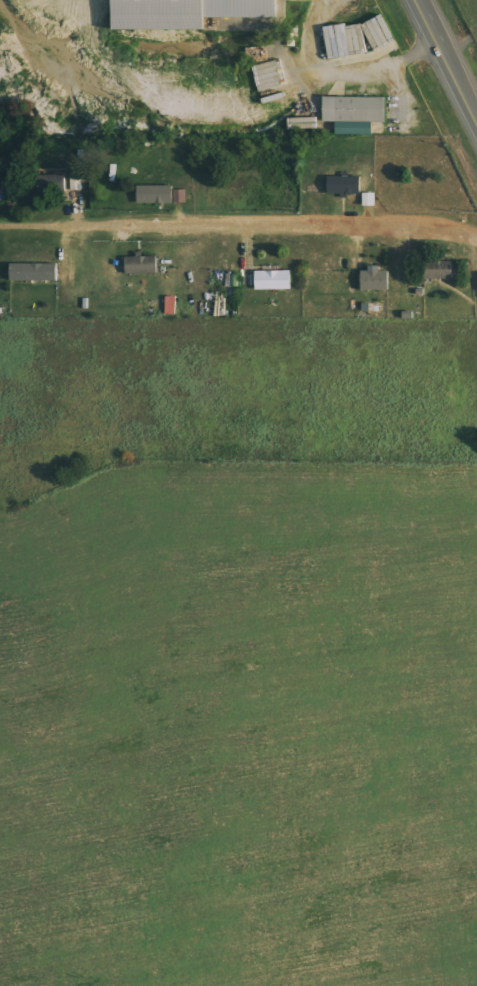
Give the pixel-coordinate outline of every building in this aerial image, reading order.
[(121,45),(212,45),(212,30),(286,30),(286,0),(121,0),(121,45)] [(373,135),(374,122),(388,123),(388,98),(325,97),(325,122),(337,122),(337,135),(373,135)] [(318,118),(289,118),(289,130),(318,129),(318,118)] [(37,175),(37,192),(67,191),(67,174),(37,175)] [(362,195),(362,177),(329,176),(329,194),(362,195)] [(72,191),(83,191),(83,178),(72,178),(72,191)] [(174,186),(139,185),(139,203),(173,204),(174,186)] [(11,196),(7,188),(0,191),(0,201),(11,196)] [(187,190),(175,190),(174,203),(186,203),(187,190)] [(376,206),(376,193),(364,193),(364,206),(376,206)] [(158,257),(142,257),(142,255),(126,256),(127,275),(159,273),(158,257)] [(454,262),(424,262),(424,279),(454,279),(454,262)] [(12,281),(59,281),(59,264),(12,264),(12,281)] [(292,289),(292,271),(257,272),(257,289),(292,289)] [(390,290),(390,271),(363,271),(363,290),(390,290)] [(166,314),(177,315),(178,297),(167,297),(166,314)]
